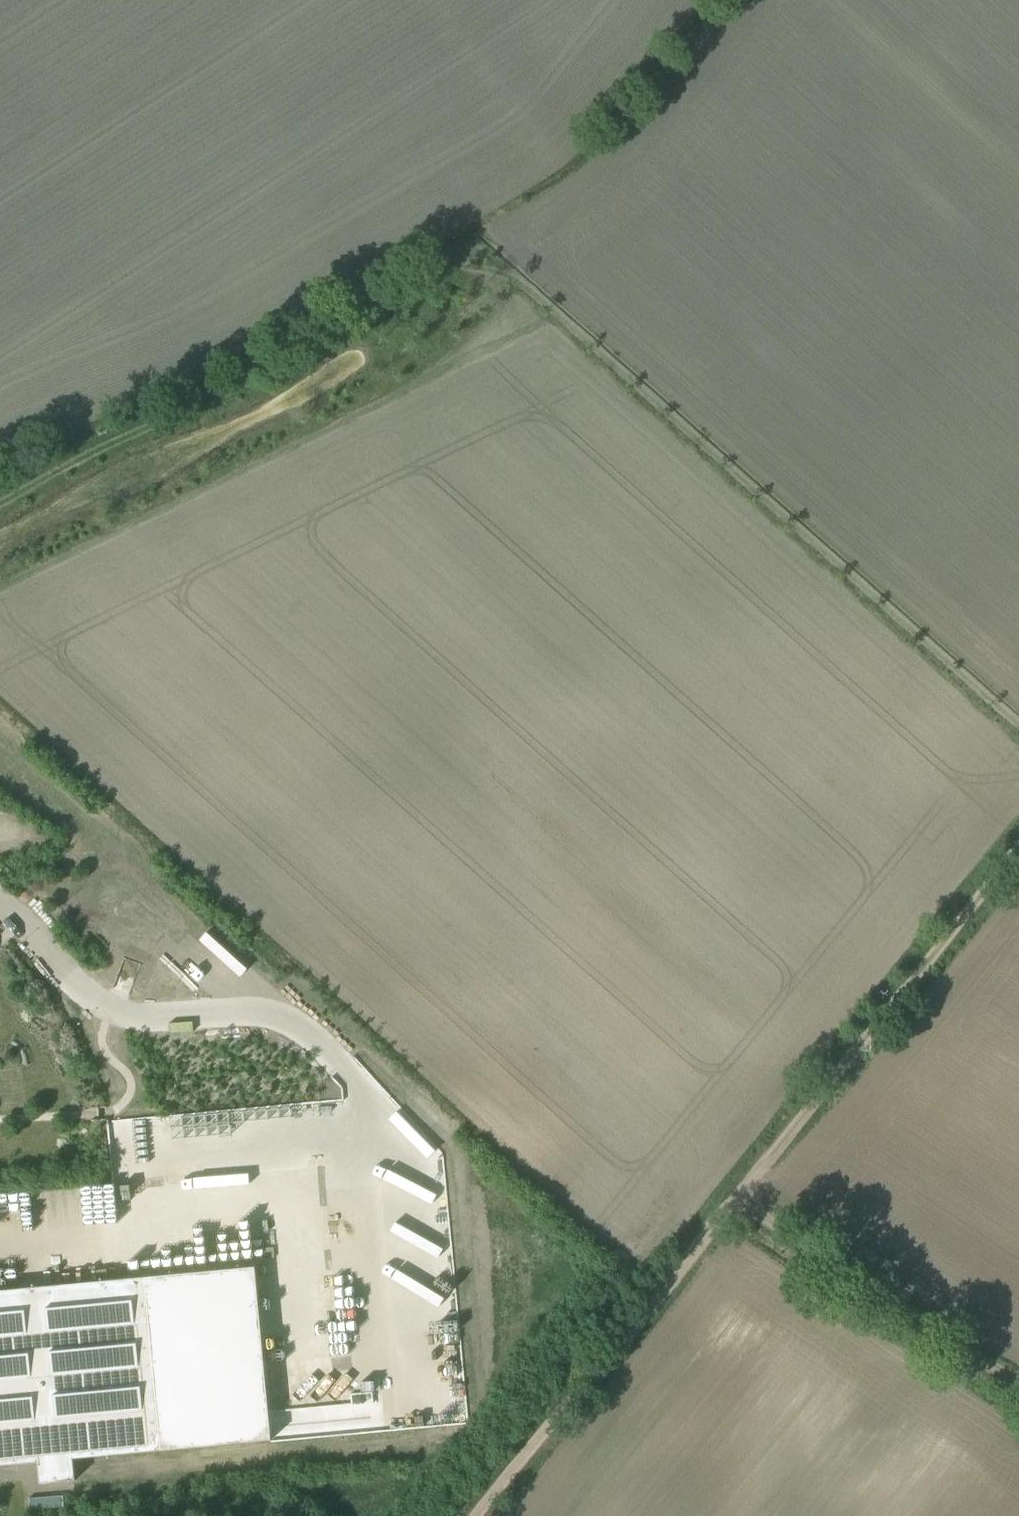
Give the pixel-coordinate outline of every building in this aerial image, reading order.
[(37,1462),(39,1483),(75,1480),(73,1459),(271,1440),(255,1267),(0,1291),(0,1465),(37,1462)] [(263,1458),(264,1468),(399,1459),(395,1410),(333,1414),(336,1453),(263,1458)] [(28,1495),(28,1507),(61,1506),(61,1494),(28,1495)]
